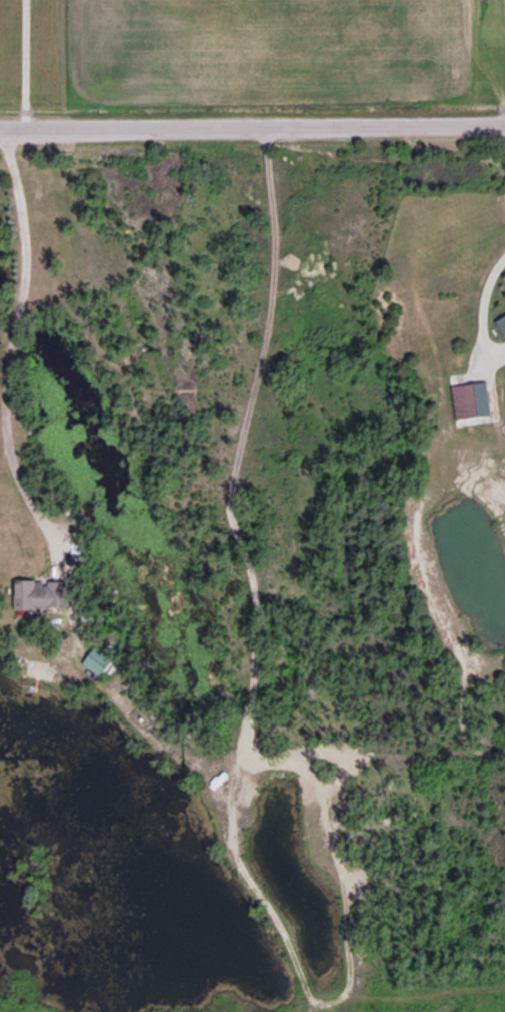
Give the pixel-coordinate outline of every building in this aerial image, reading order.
[(495,321),(504,337),(504,315),(495,321)] [(451,385),(455,418),(490,414),(486,381),(451,385)] [(14,608),(65,607),(65,580),(14,581),(14,608)] [(113,657),(94,645),(83,663),(102,675),(113,657)]
